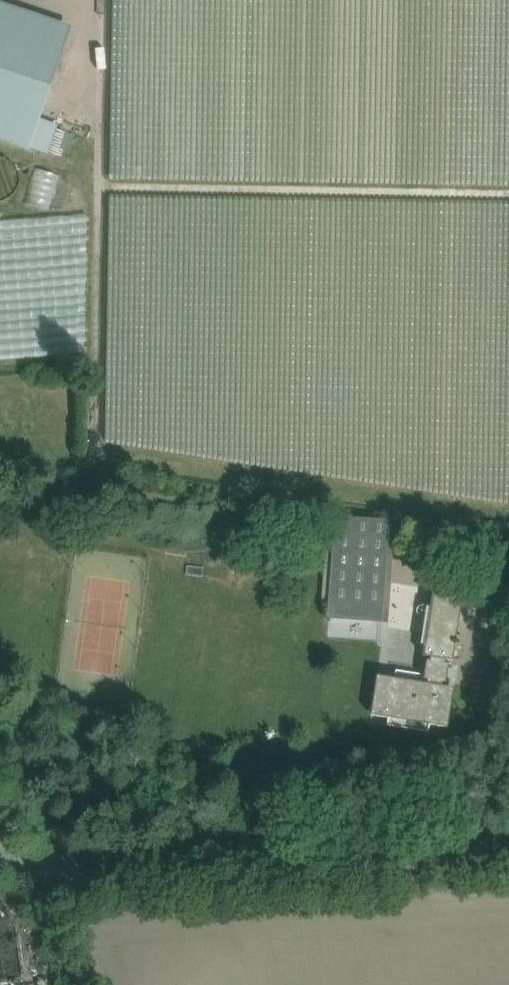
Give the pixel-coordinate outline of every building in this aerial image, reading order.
[(30,150),(63,49),(0,28),(0,140),(30,150)] [(27,186),(3,159),(0,161),(0,204),(3,207),(27,186)] [(329,617),(382,622),(388,530),(394,530),(395,521),(337,516),(329,617)] [(500,566),(508,567),(508,552),(503,551),(501,564),(500,566)] [(448,664),(449,663),(445,662),(445,659),(452,660),(454,644),(459,645),(460,641),(455,640),(462,597),(432,592),(430,607),(426,606),(420,644),(424,645),(422,655),(430,657),(430,660),(426,659),(423,679),(427,680),(426,683),(376,675),(370,714),(447,727),(453,687),(441,685),(442,682),(446,683),(446,682),(444,681),(447,664),(448,664)]
